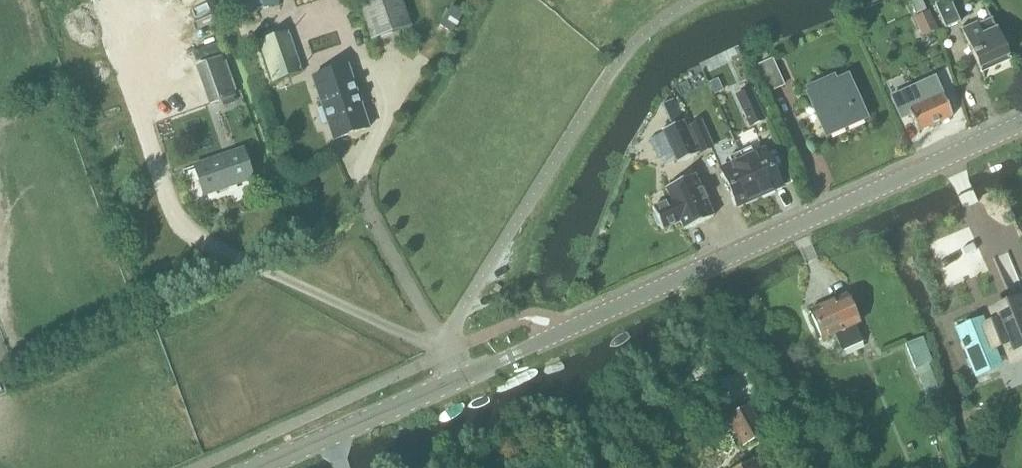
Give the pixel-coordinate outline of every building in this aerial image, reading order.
[(279,5),(277,0),(244,0),(249,14),(279,5)] [(410,27),(401,0),(359,0),(372,40),(410,27)] [(910,0),(916,14),(926,10),(922,0),(911,0),(910,0)] [(936,4),(946,28),(960,22),(950,0),(946,0),(936,4)] [(451,7),(440,25),(453,32),(463,14),(451,7)] [(916,16),(913,17),(922,37),(938,30),(929,10),(916,16)] [(1009,60),(990,19),(976,25),(975,23),(961,29),(981,73),(1009,60)] [(288,31),(259,41),(273,84),(302,74),(288,31)] [(221,57),(195,66),(210,107),(236,97),(221,57)] [(772,59),(757,66),(770,92),(785,85),(772,59)] [(369,129),(348,66),(312,79),(323,109),(318,111),(322,125),(327,124),(333,141),(369,129)] [(867,119),(847,74),(836,79),(834,75),(804,88),(825,137),(867,119)] [(936,77),(889,96),(900,121),(911,117),(917,132),(950,118),(941,97),(944,95),(936,77)] [(751,89),(735,96),(749,127),(765,120),(751,89)] [(677,164),(697,155),(682,122),(662,131),(677,164)] [(699,154),(712,148),(701,122),(688,128),(699,154)] [(204,198),(254,180),(243,149),(193,166),(204,198)] [(738,154),(758,197),(780,188),(763,151),(752,156),(749,149),(738,154)] [(736,207),(758,197),(738,154),(727,159),(730,166),(719,171),(736,207)] [(684,230),(713,217),(694,176),(665,189),(670,201),(652,209),(662,231),(680,223),(684,230)] [(862,343),(855,327),(858,326),(845,295),(808,312),(822,341),(833,336),(841,352),(862,343)] [(954,332),(972,373),(999,362),(996,355),(1005,351),(1012,367),(1021,363),(1021,299),(989,313),(993,324),(985,328),(981,320),(954,332)] [(742,447),(763,435),(748,406),(727,418),(742,447)] [(752,459),(737,467),(757,467),(752,459)]
